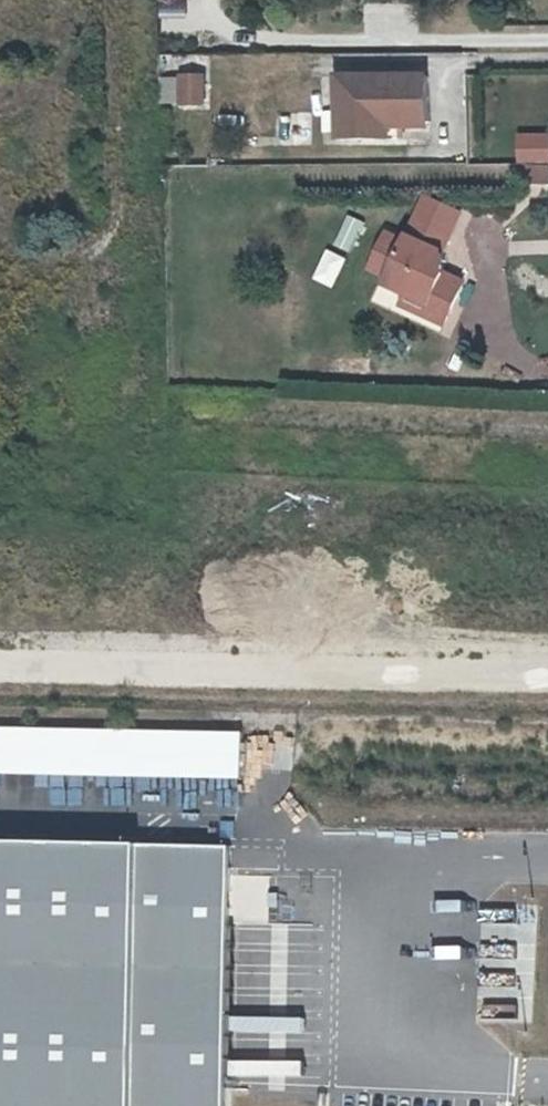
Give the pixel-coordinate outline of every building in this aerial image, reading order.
[(182,103),(204,102),(204,74),(182,75),(182,103)] [(412,125),(437,125),(437,79),(346,80),(347,142),(407,142),(406,126),(412,125)] [(369,272),(388,281),(385,288),(405,297),(400,307),(451,332),(474,285),(456,277),(450,254),(470,213),(429,193),(407,239),(389,230),(369,272)] [(348,217),(337,248),(354,254),(365,224),(348,217)] [(315,282),(336,291),(349,261),(329,251),(315,282)] [(239,847),(0,842),(0,1105),(232,1105),(239,847)]
